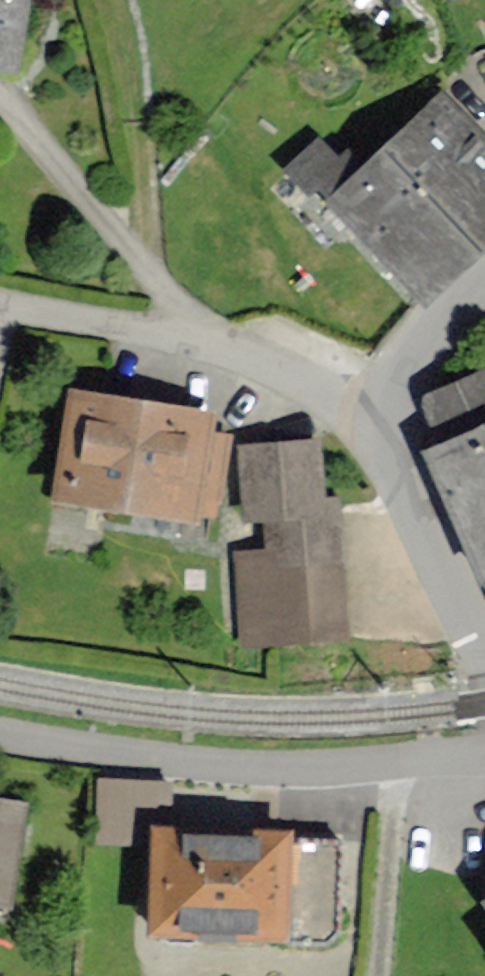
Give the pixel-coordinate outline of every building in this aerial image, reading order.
[(12,68),(21,0),(0,0),(0,67),(12,68)] [(422,296),(484,239),(484,138),(449,97),(335,199),(422,296)] [(427,400),(448,448),(432,455),(484,572),(484,374),(427,400)] [(210,417),(75,395),(59,493),(191,515),(192,508),(214,512),(227,436),(208,433),(210,417)] [(244,640),(341,635),(334,501),(317,502),(314,444),(245,448),(249,516),(267,515),(269,555),(239,556),(244,640)] [(0,803),(0,908),(8,909),(22,806),(0,803)] [(157,830),(153,931),(282,936),(285,872),(286,835),(157,830)]
